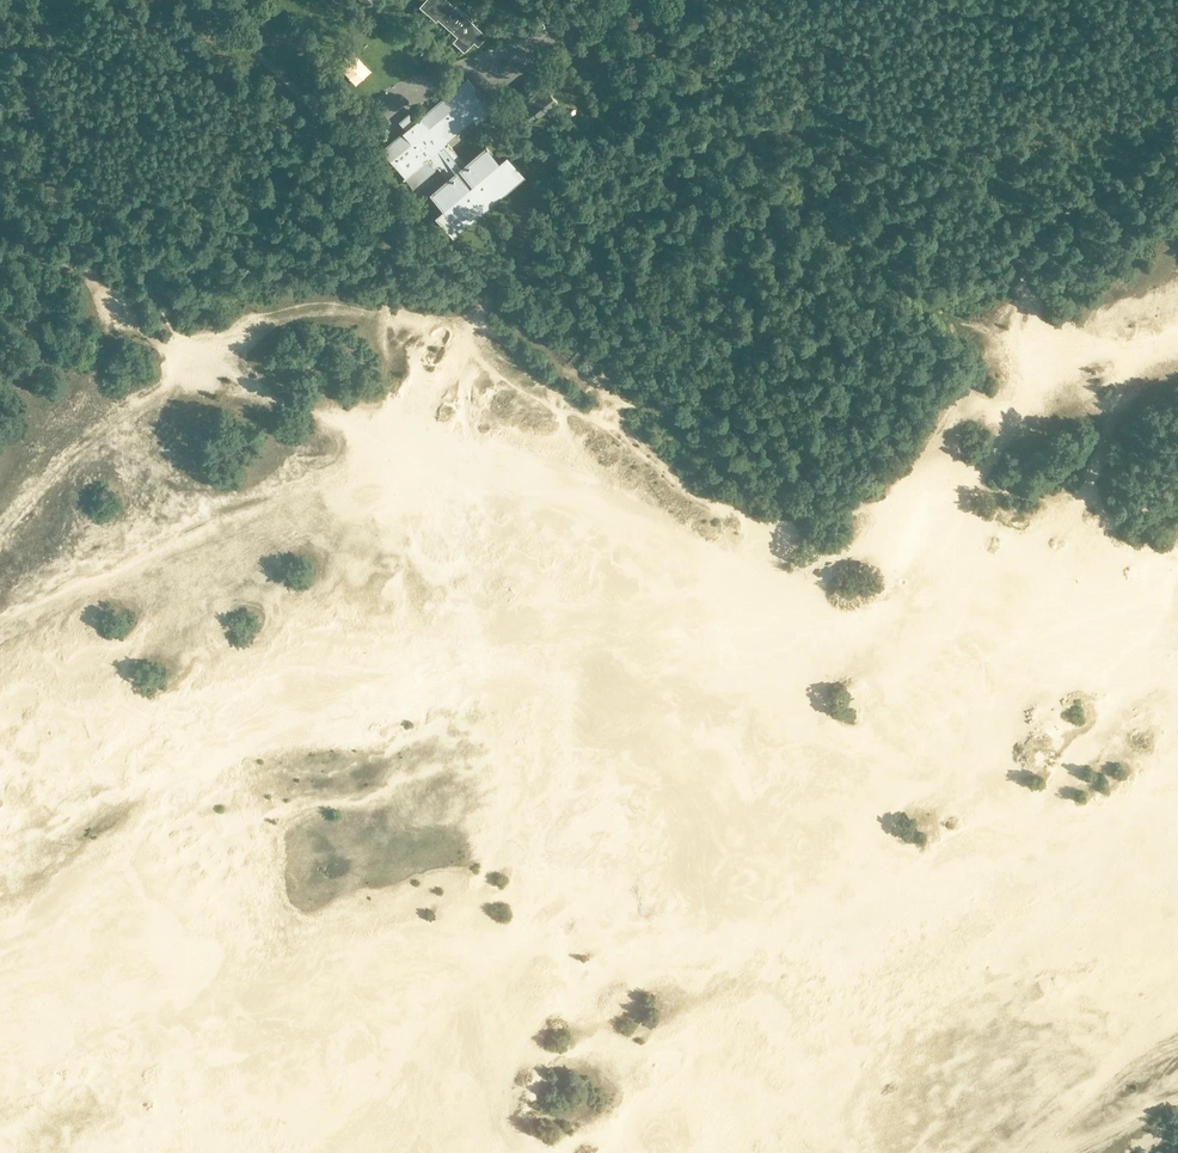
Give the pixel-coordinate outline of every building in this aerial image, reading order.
[(462,14),(447,0),(426,0),(421,6),(437,21),(440,18),(446,24),(445,24),(449,28),(462,14)] [(462,14),(449,28),(453,31),(459,36),(454,41),(465,52),(474,41),(478,45),(487,36),(462,14)] [(558,101),(537,75),(514,93),(535,119),(558,101)] [(491,202),(524,174),(511,159),(507,162),(504,159),(500,162),(487,147),(467,164),(448,141),(475,119),(478,123),(494,108),(483,96),(484,95),(477,87),(476,88),(467,79),(421,119),(414,111),(415,113),(411,117),(409,115),(401,122),(407,130),(384,150),(388,155),(386,157),(388,158),(389,157),(414,186),(439,166),(450,179),(433,193),(446,207),(442,211),(445,214),(441,218),(454,233),(487,206),(486,205),(490,201),(491,202)] [(582,108),(585,114),(594,109),(591,103),(582,108)]
